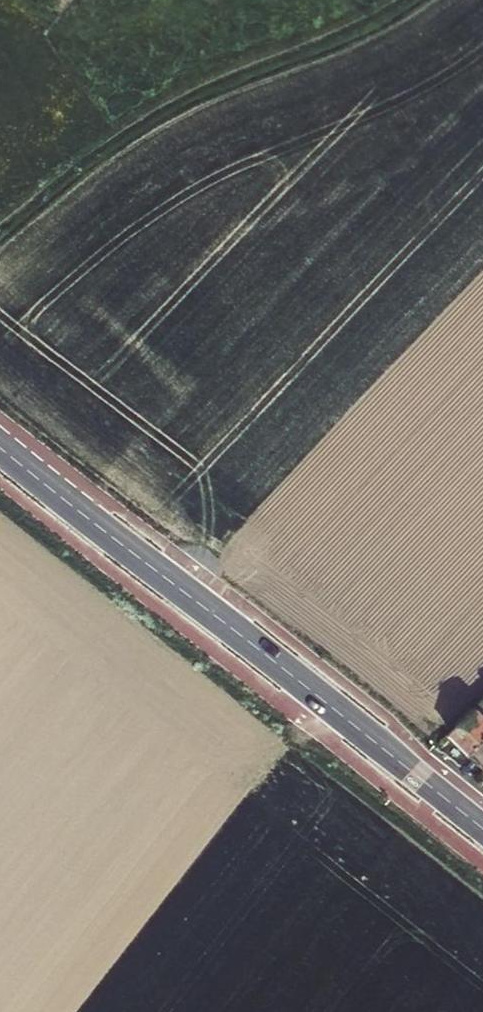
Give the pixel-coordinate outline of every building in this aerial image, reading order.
[(441,733),(479,773),(482,768),(482,690),(441,733)]
